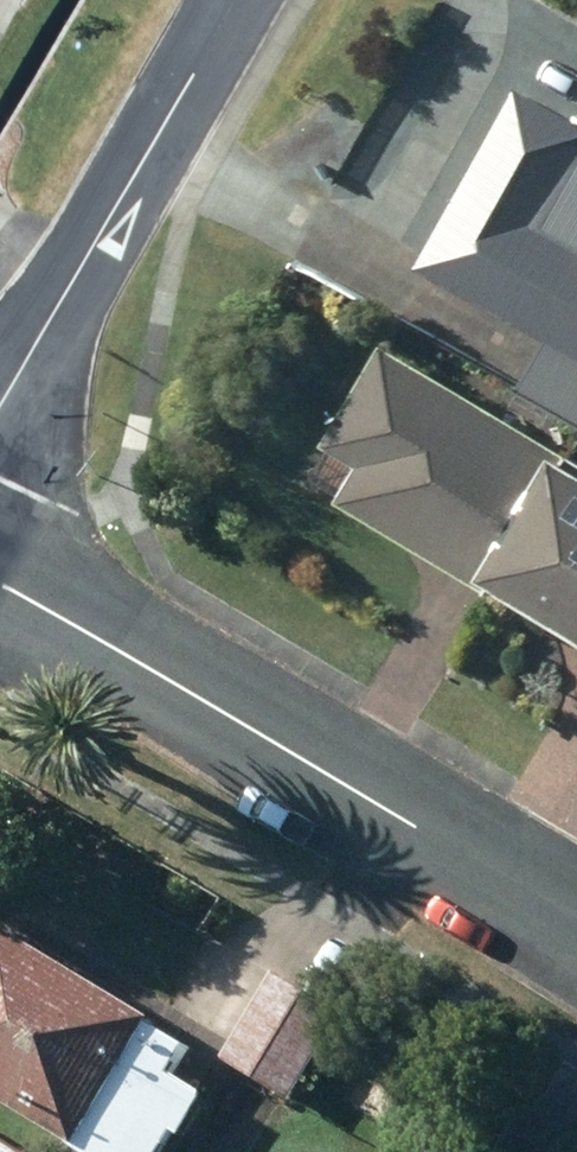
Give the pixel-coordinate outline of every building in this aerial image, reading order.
[(533,79),(431,260),(557,331),(527,384),(576,412),(576,104),(533,79)] [(350,493),(347,498),(500,590),(504,584),(511,572),(502,566),(572,448),(393,340),(334,440),(338,442),(319,474),(350,493)] [(504,584),(576,627),(576,445),(575,443),(572,448),(502,566),(511,572),(504,584)] [(77,1151),(175,1151),(187,1132),(193,1136),(218,1094),(182,1073),(199,1044),(167,1025),(170,1019),(17,928),(14,932),(0,923),(0,1091),(84,1141),(77,1151)] [(286,975),(235,1062),(302,1101),(353,1014),(286,975)] [(0,1131),(0,1151),(36,1151),(0,1131)]
